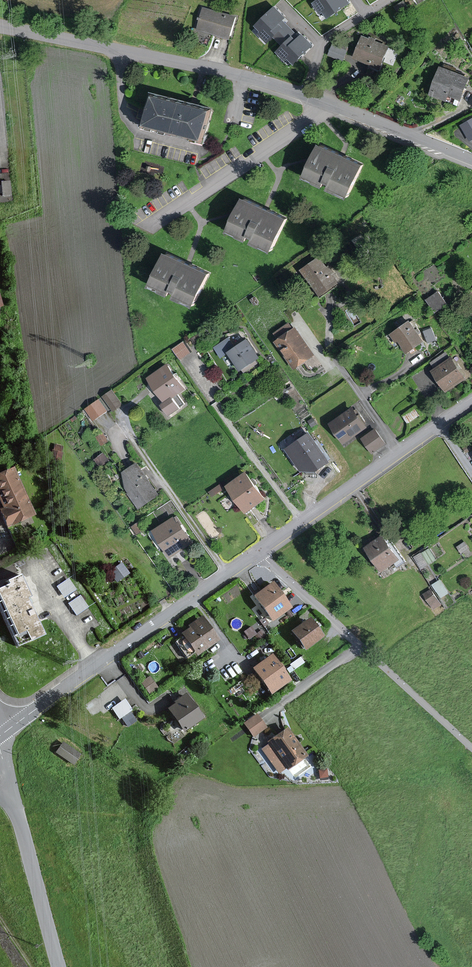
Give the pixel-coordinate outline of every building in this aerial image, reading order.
[(312,2),(319,13),(323,10),(327,16),(347,3),(345,0),(316,0),(312,2)] [(407,7),(403,1),(394,6),(398,12),(407,7)] [(274,7),(255,26),(261,33),(260,34),(266,41),(281,27),(277,24),(284,18),(274,7)] [(236,17),(202,8),(196,30),(230,39),(236,17)] [(290,39),(277,52),(290,65),(310,46),(300,36),(293,42),(290,39)] [(390,49),(362,36),(352,58),(380,70),(390,49)] [(346,51),(333,46),(329,55),(342,60),(346,51)] [(460,102),(469,78),(440,67),(429,95),(445,101),(447,97),(460,102)] [(209,110),(152,95),(144,125),(201,141),(209,110)] [(462,125),(470,140),(471,138),(471,120),(462,125)] [(339,153),(319,144),(312,159),(303,178),(348,198),(364,164),(339,153)] [(263,208),(243,198),(235,215),(227,233),(272,253),(288,218),(263,208)] [(187,262),(165,252),(149,286),(194,306),(210,272),(187,262)] [(338,283),(338,282),(333,276),(335,274),(329,266),(326,268),(319,257),(302,270),(320,296),(338,283)] [(446,304),(438,293),(428,300),(436,311),(446,304)] [(423,342),(408,321),(388,336),(395,345),(398,342),(407,354),(423,342)] [(314,356),(294,328),(275,342),(295,370),(314,356)] [(435,340),(432,329),(425,331),(428,342),(435,340)] [(239,370),(258,357),(245,339),(226,352),(239,370)] [(183,342),(173,349),(181,360),(191,353),(183,342)] [(430,359),(434,365),(451,353),(447,348),(430,359)] [(465,378),(451,358),(432,371),(445,391),(465,378)] [(184,390),(165,365),(148,378),(167,403),(184,390)] [(122,406),(112,391),(102,397),(112,412),(122,406)] [(98,399),(85,409),(93,421),(107,411),(98,399)] [(367,428),(353,408),(330,424),(344,443),(367,428)] [(419,414),(415,408),(404,415),(408,422),(419,414)] [(384,445),(375,430),(362,438),(371,453),(384,445)] [(108,441),(103,433),(97,437),(102,445),(108,441)] [(306,472),(316,471),(327,463),(308,435),(289,448),(306,472)] [(158,494),(136,463),(116,478),(138,509),(158,494)] [(12,469),(0,474),(0,509),(0,510),(0,520),(4,530),(33,517),(12,469)] [(264,498),(246,473),(227,487),(246,512),(264,498)] [(177,524),(173,519),(154,531),(169,557),(192,543),(179,523),(177,524)] [(422,539),(419,534),(410,540),(413,545),(422,539)] [(400,559),(383,535),(364,548),(381,572),(400,559)] [(127,573),(121,565),(109,573),(115,582),(127,573)] [(18,576),(4,582),(6,586),(0,589),(0,609),(17,645),(27,641),(27,642),(42,635),(25,599),(28,598),(18,576)] [(68,576),(56,583),(63,595),(75,587),(68,576)] [(442,577),(433,581),(439,595),(448,591),(442,577)] [(289,609),(271,584),(251,598),(269,624),(289,609)] [(440,604),(431,590),(424,594),(434,608),(440,604)] [(86,607),(79,597),(68,604),(75,614),(86,607)] [(216,643),(199,619),(186,628),(187,630),(180,636),(195,657),(216,643)] [(321,639),(307,619),(289,633),(303,652),(321,639)] [(257,620),(243,630),(250,639),(263,629),(257,620)] [(288,682),(269,656),(250,670),(270,696),(288,682)] [(149,674),(141,679),(148,691),(156,686),(149,674)] [(203,717),(187,694),(176,701),(178,704),(171,709),(185,729),(203,717)] [(123,697),(111,705),(125,725),(137,717),(123,697)] [(266,726),(258,715),(245,724),(253,735),(266,726)] [(307,755),(288,728),(269,741),(271,744),(264,749),(280,771),(286,766),(288,769),(307,755)] [(80,754),(64,743),(58,752),(74,763),(80,754)]
